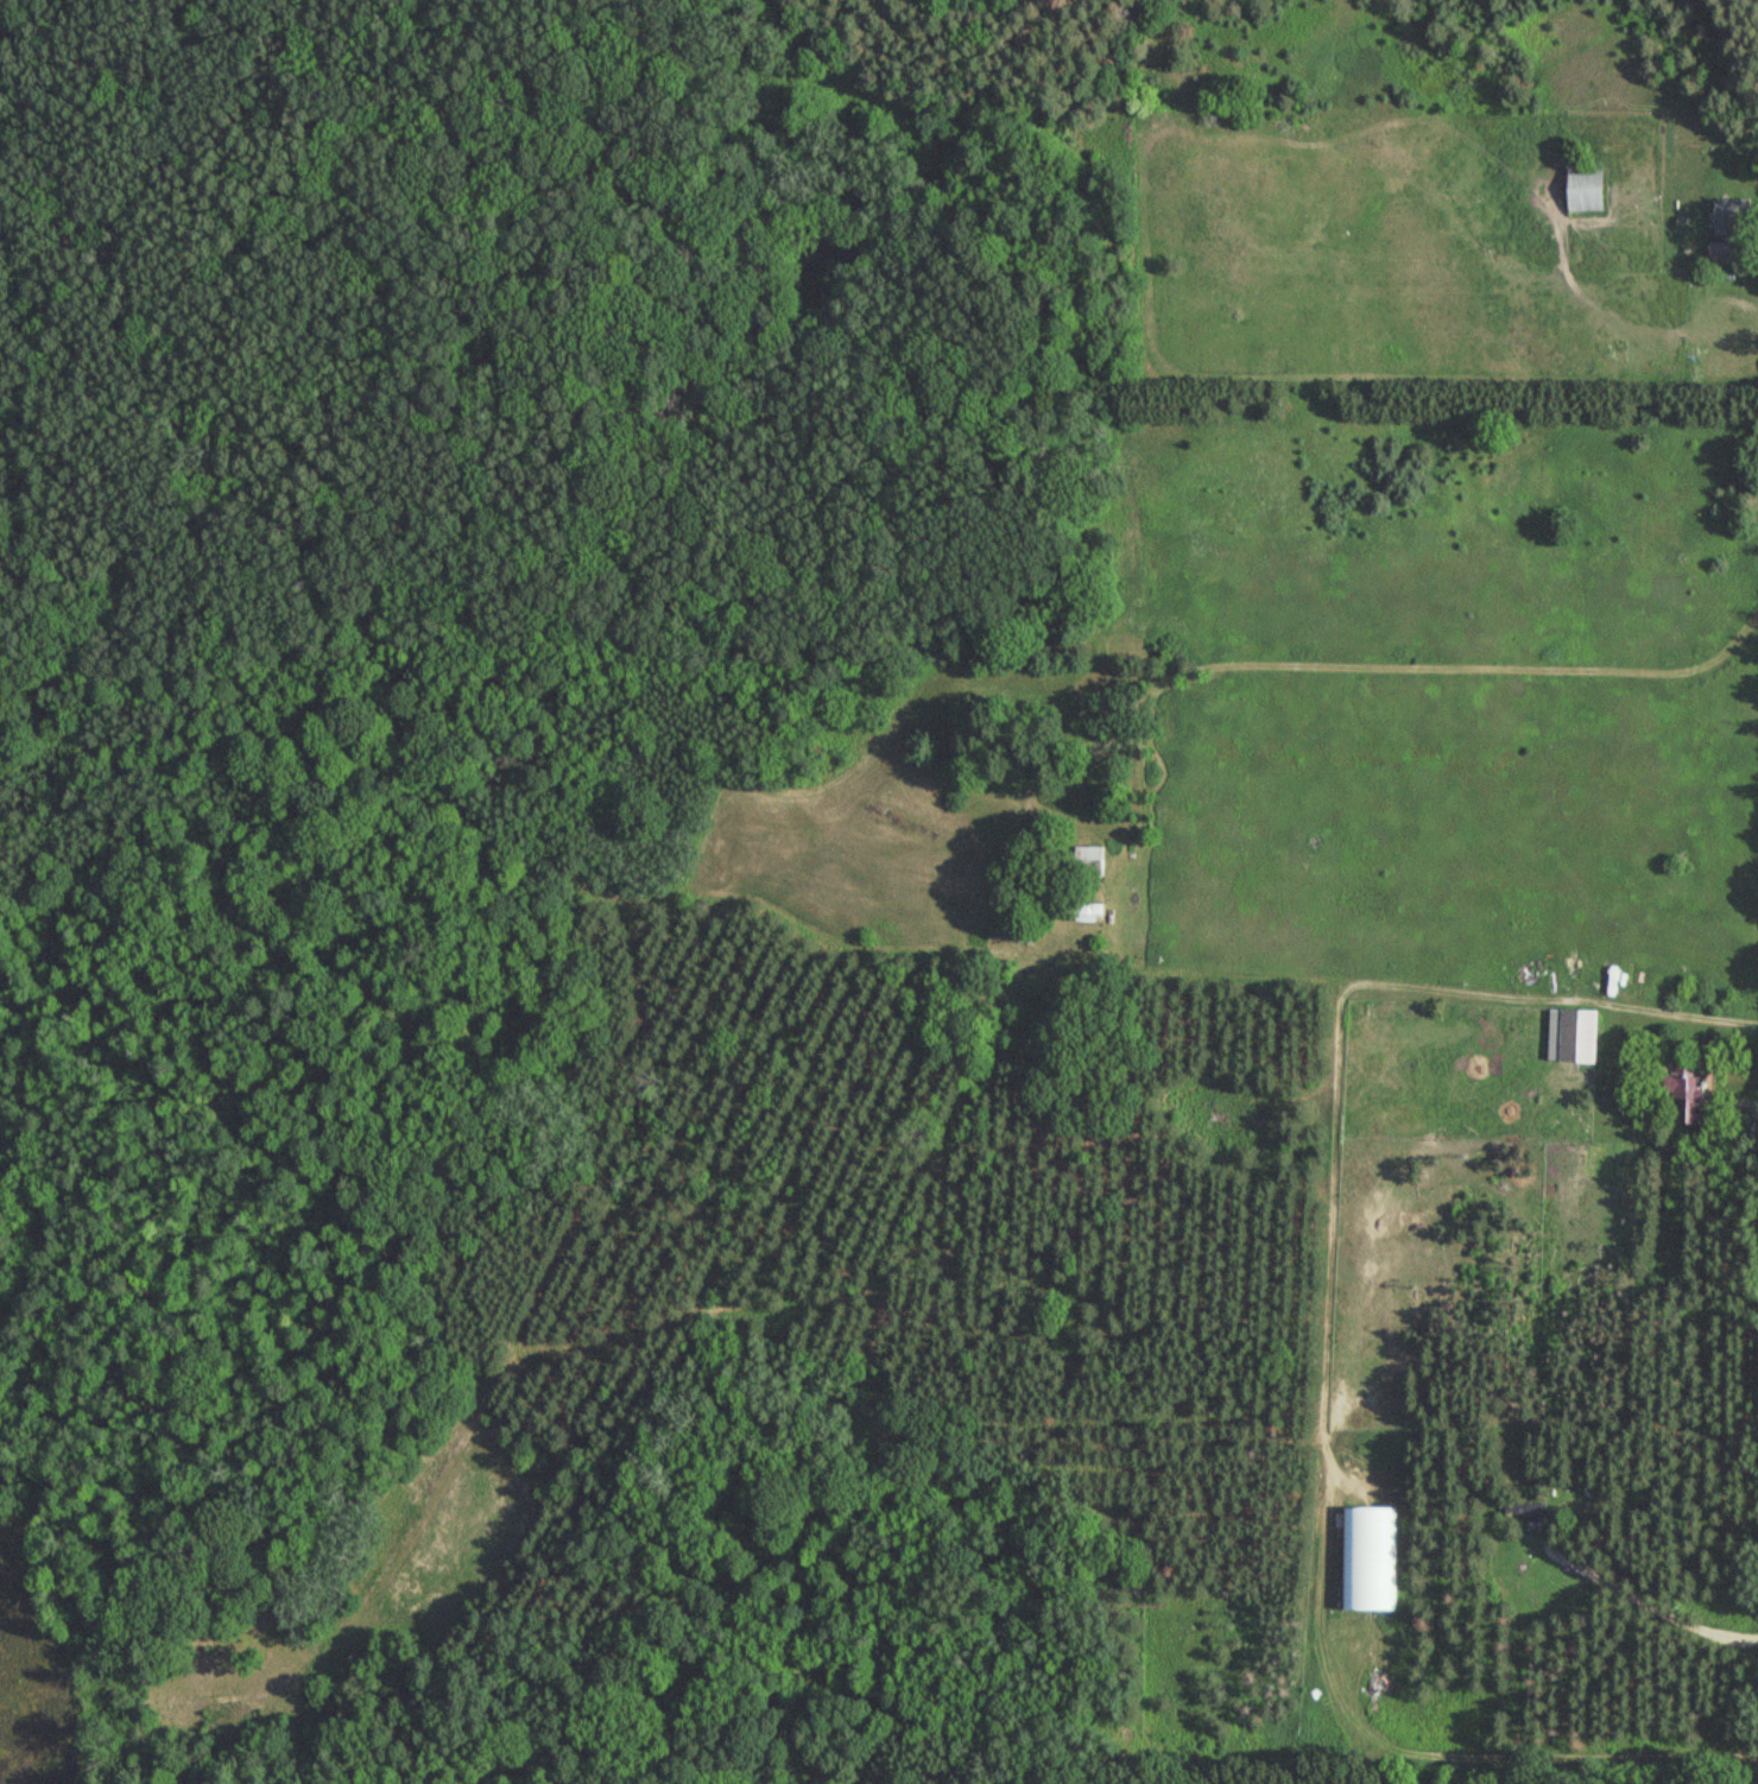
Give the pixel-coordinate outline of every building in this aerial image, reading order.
[(1573,212),(1607,211),(1606,167),(1572,168),(1573,212)] [(1753,198),(1717,198),(1717,234),(1733,234),(1733,218),(1753,218),(1753,198)] [(1551,1061),(1601,1062),(1602,1010),(1552,1009),(1551,1061)] [(1705,1124),(1706,1077),(1675,1077),(1674,1123),(1705,1124)] [(1509,1503),(1509,1523),(1548,1523),(1548,1503),(1509,1503)] [(1397,1507),(1344,1507),(1344,1611),(1397,1611),(1397,1507)]
